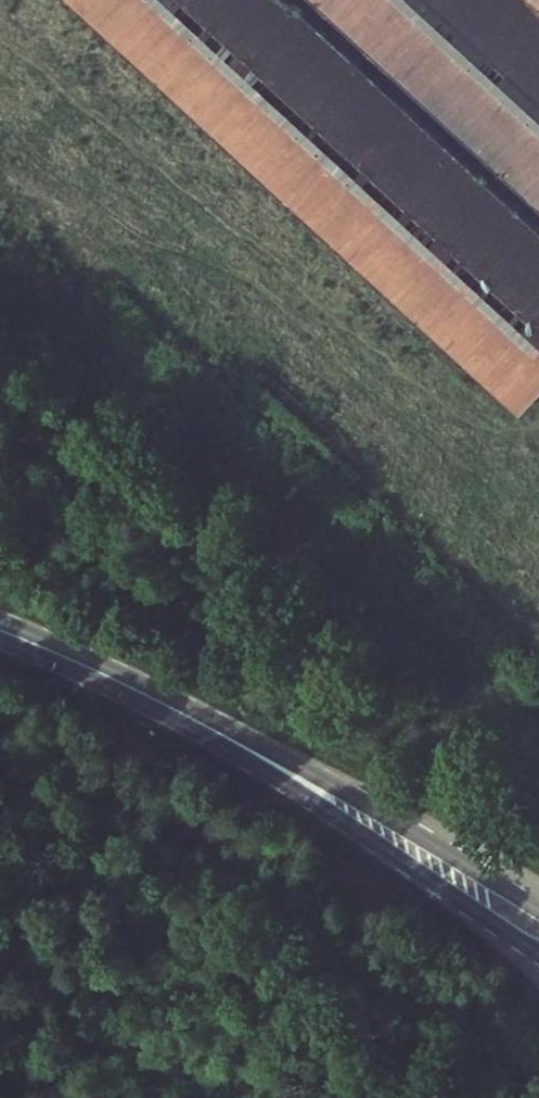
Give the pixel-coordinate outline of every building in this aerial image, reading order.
[(526,414),(538,400),(538,222),(362,59),(375,45),(538,197),(538,0),(326,0),(351,23),(338,37),(298,0),(77,0),(526,414)]
